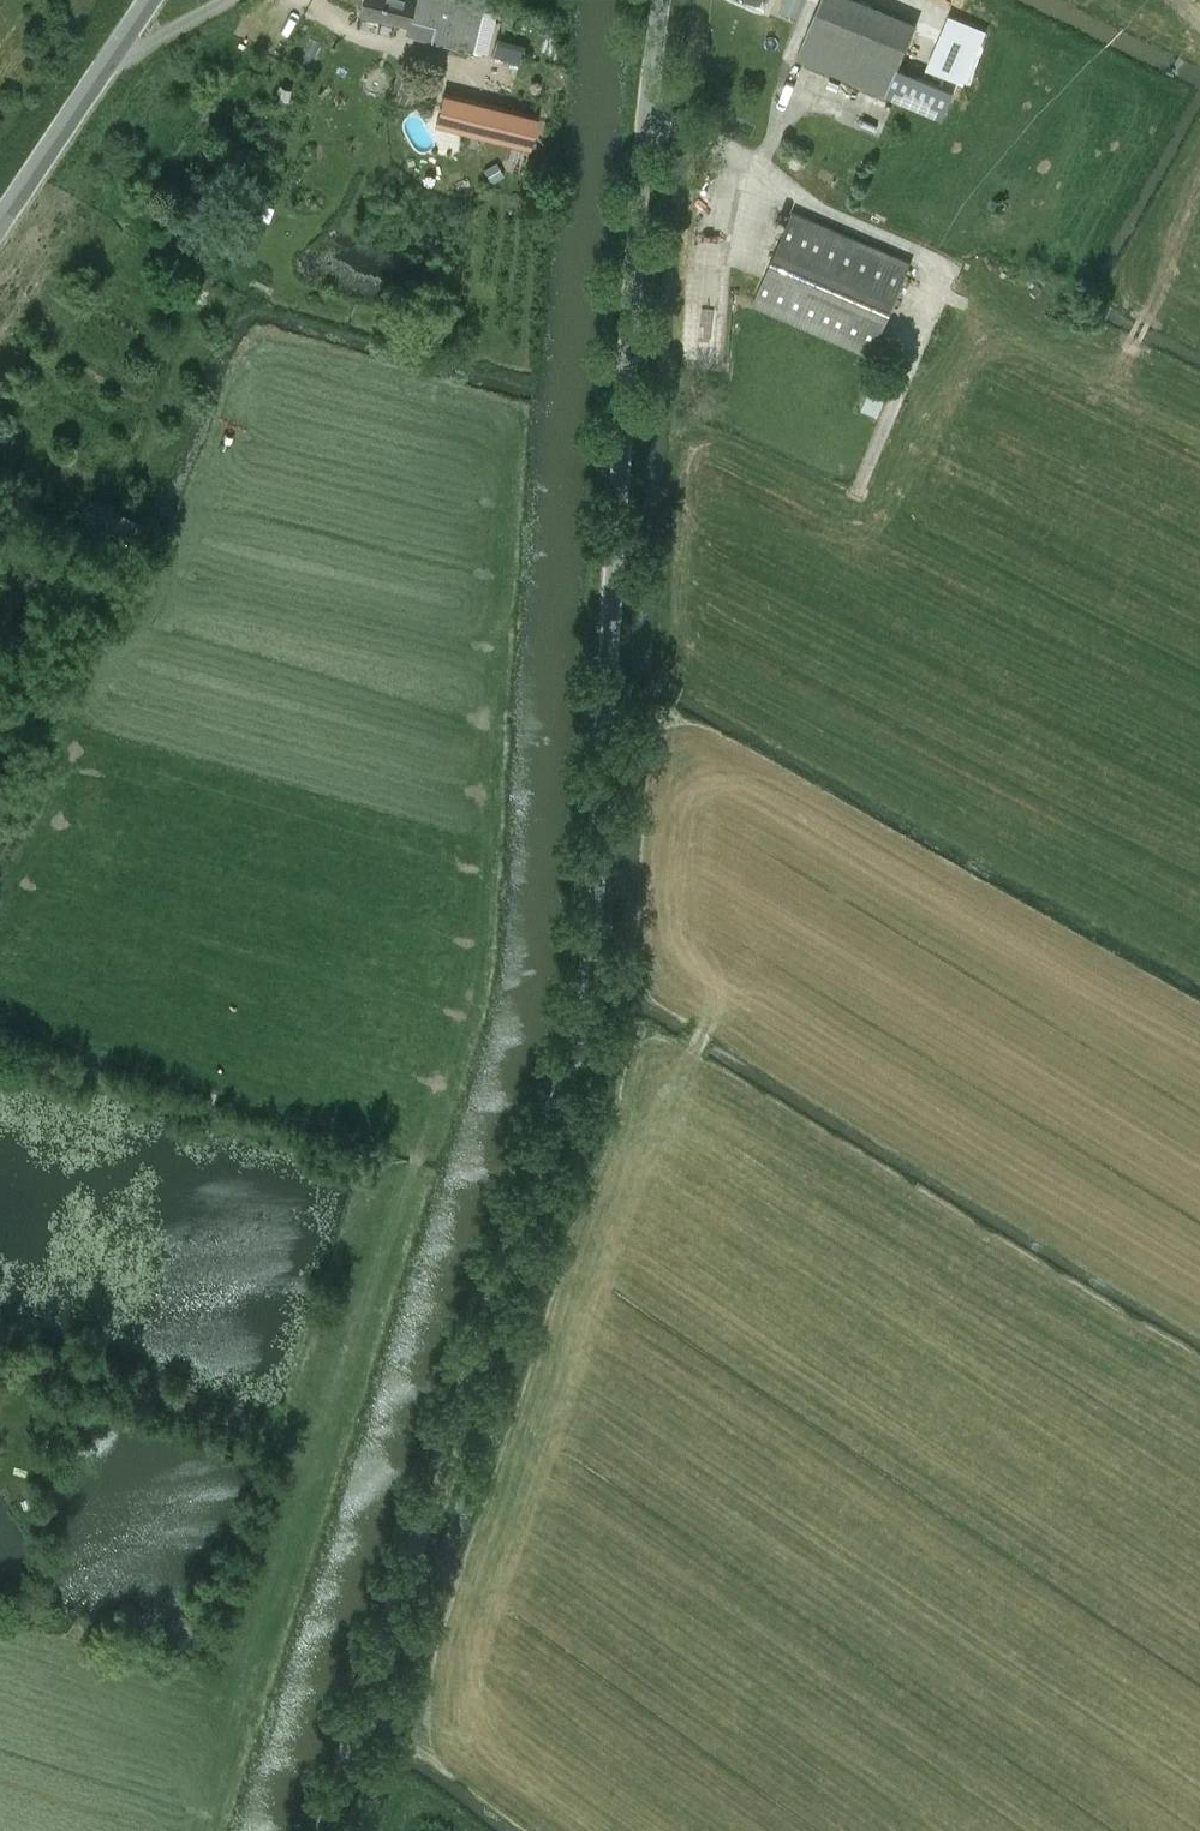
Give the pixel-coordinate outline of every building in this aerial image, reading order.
[(408,24),(405,34),(473,51),(484,4),(468,0),(362,0),(359,13),(408,24)] [(805,14),(808,0),(786,0),(784,9),(805,14)] [(943,119),(954,91),(898,68),(917,22),(863,0),(820,0),(796,59),(943,119)] [(949,14),(927,69),(964,84),(986,29),(949,14)] [(444,91),(436,124),(529,148),(537,115),(444,91)] [(753,304),(871,355),(911,262),(793,211),(753,304)] [(872,380),(864,405),(883,412),(891,386),(872,380)] [(138,536),(115,524),(109,536),(132,548),(138,536)]
